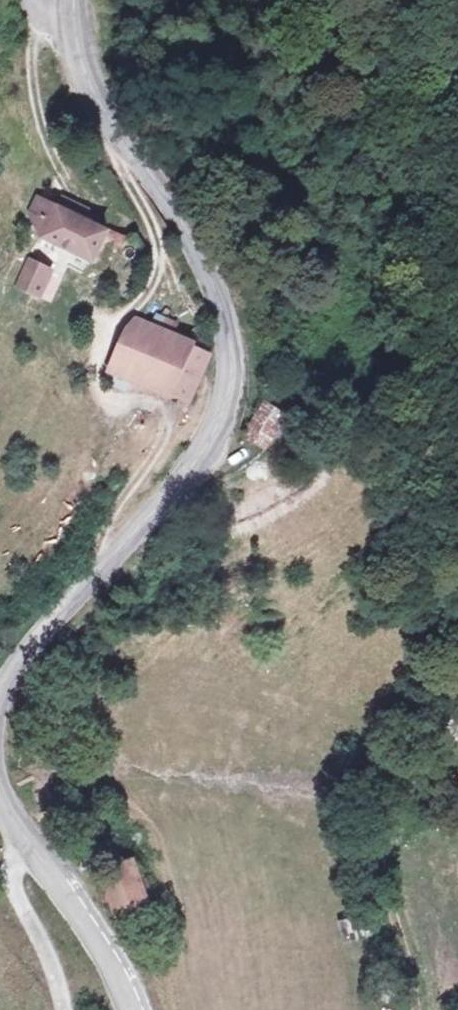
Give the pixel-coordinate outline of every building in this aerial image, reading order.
[(57,209),(36,199),(24,223),(40,231),(35,239),(89,265),(102,236),(77,225),(84,211),(61,201),(57,209)] [(51,271),(28,259),(15,285),(38,296),(51,271)] [(208,355),(134,321),(111,370),(185,405),(208,355)] [(238,439),(264,454),(286,416),(260,401),(238,439)] [(155,906),(136,855),(96,866),(100,884),(106,898),(116,918),(155,906)]
